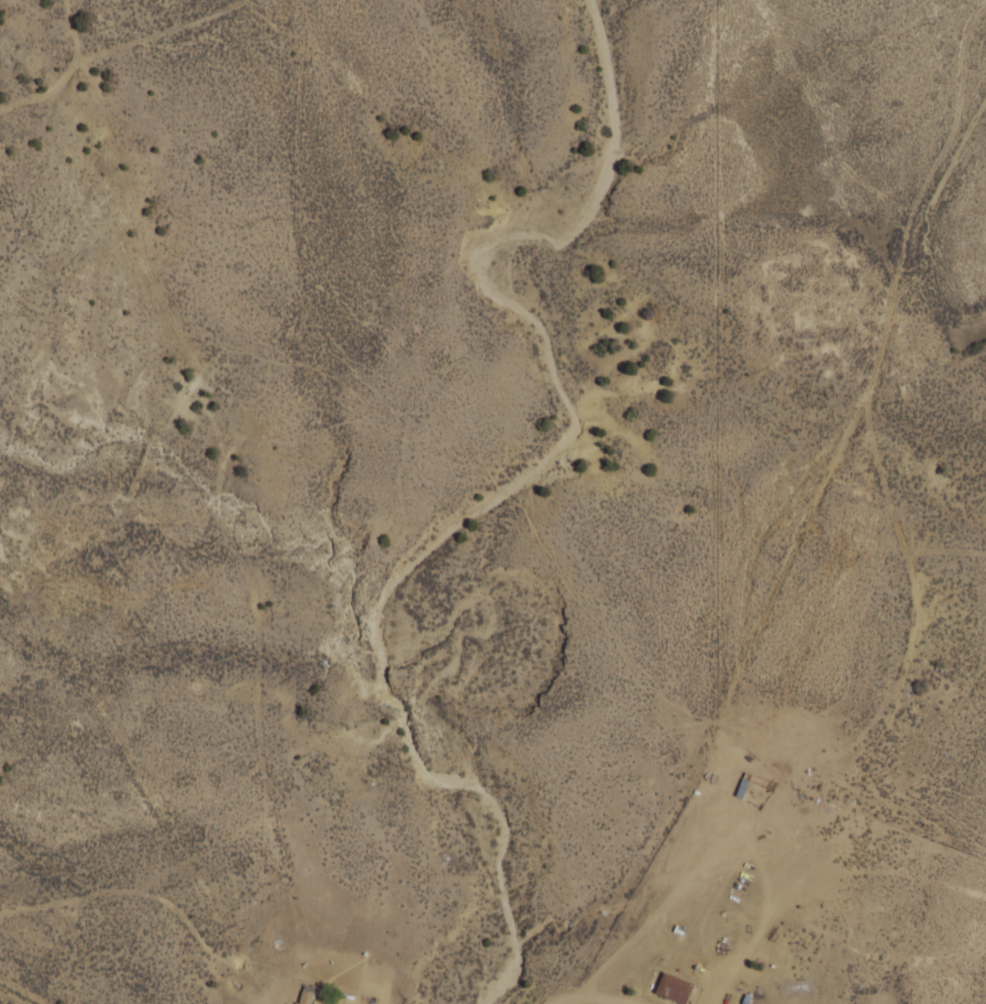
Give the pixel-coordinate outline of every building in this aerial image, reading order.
[(751,779),(745,777),(736,797),(742,800),(751,779)] [(677,1003),(687,1003),(694,985),(664,973),(655,995),(677,1003)]
